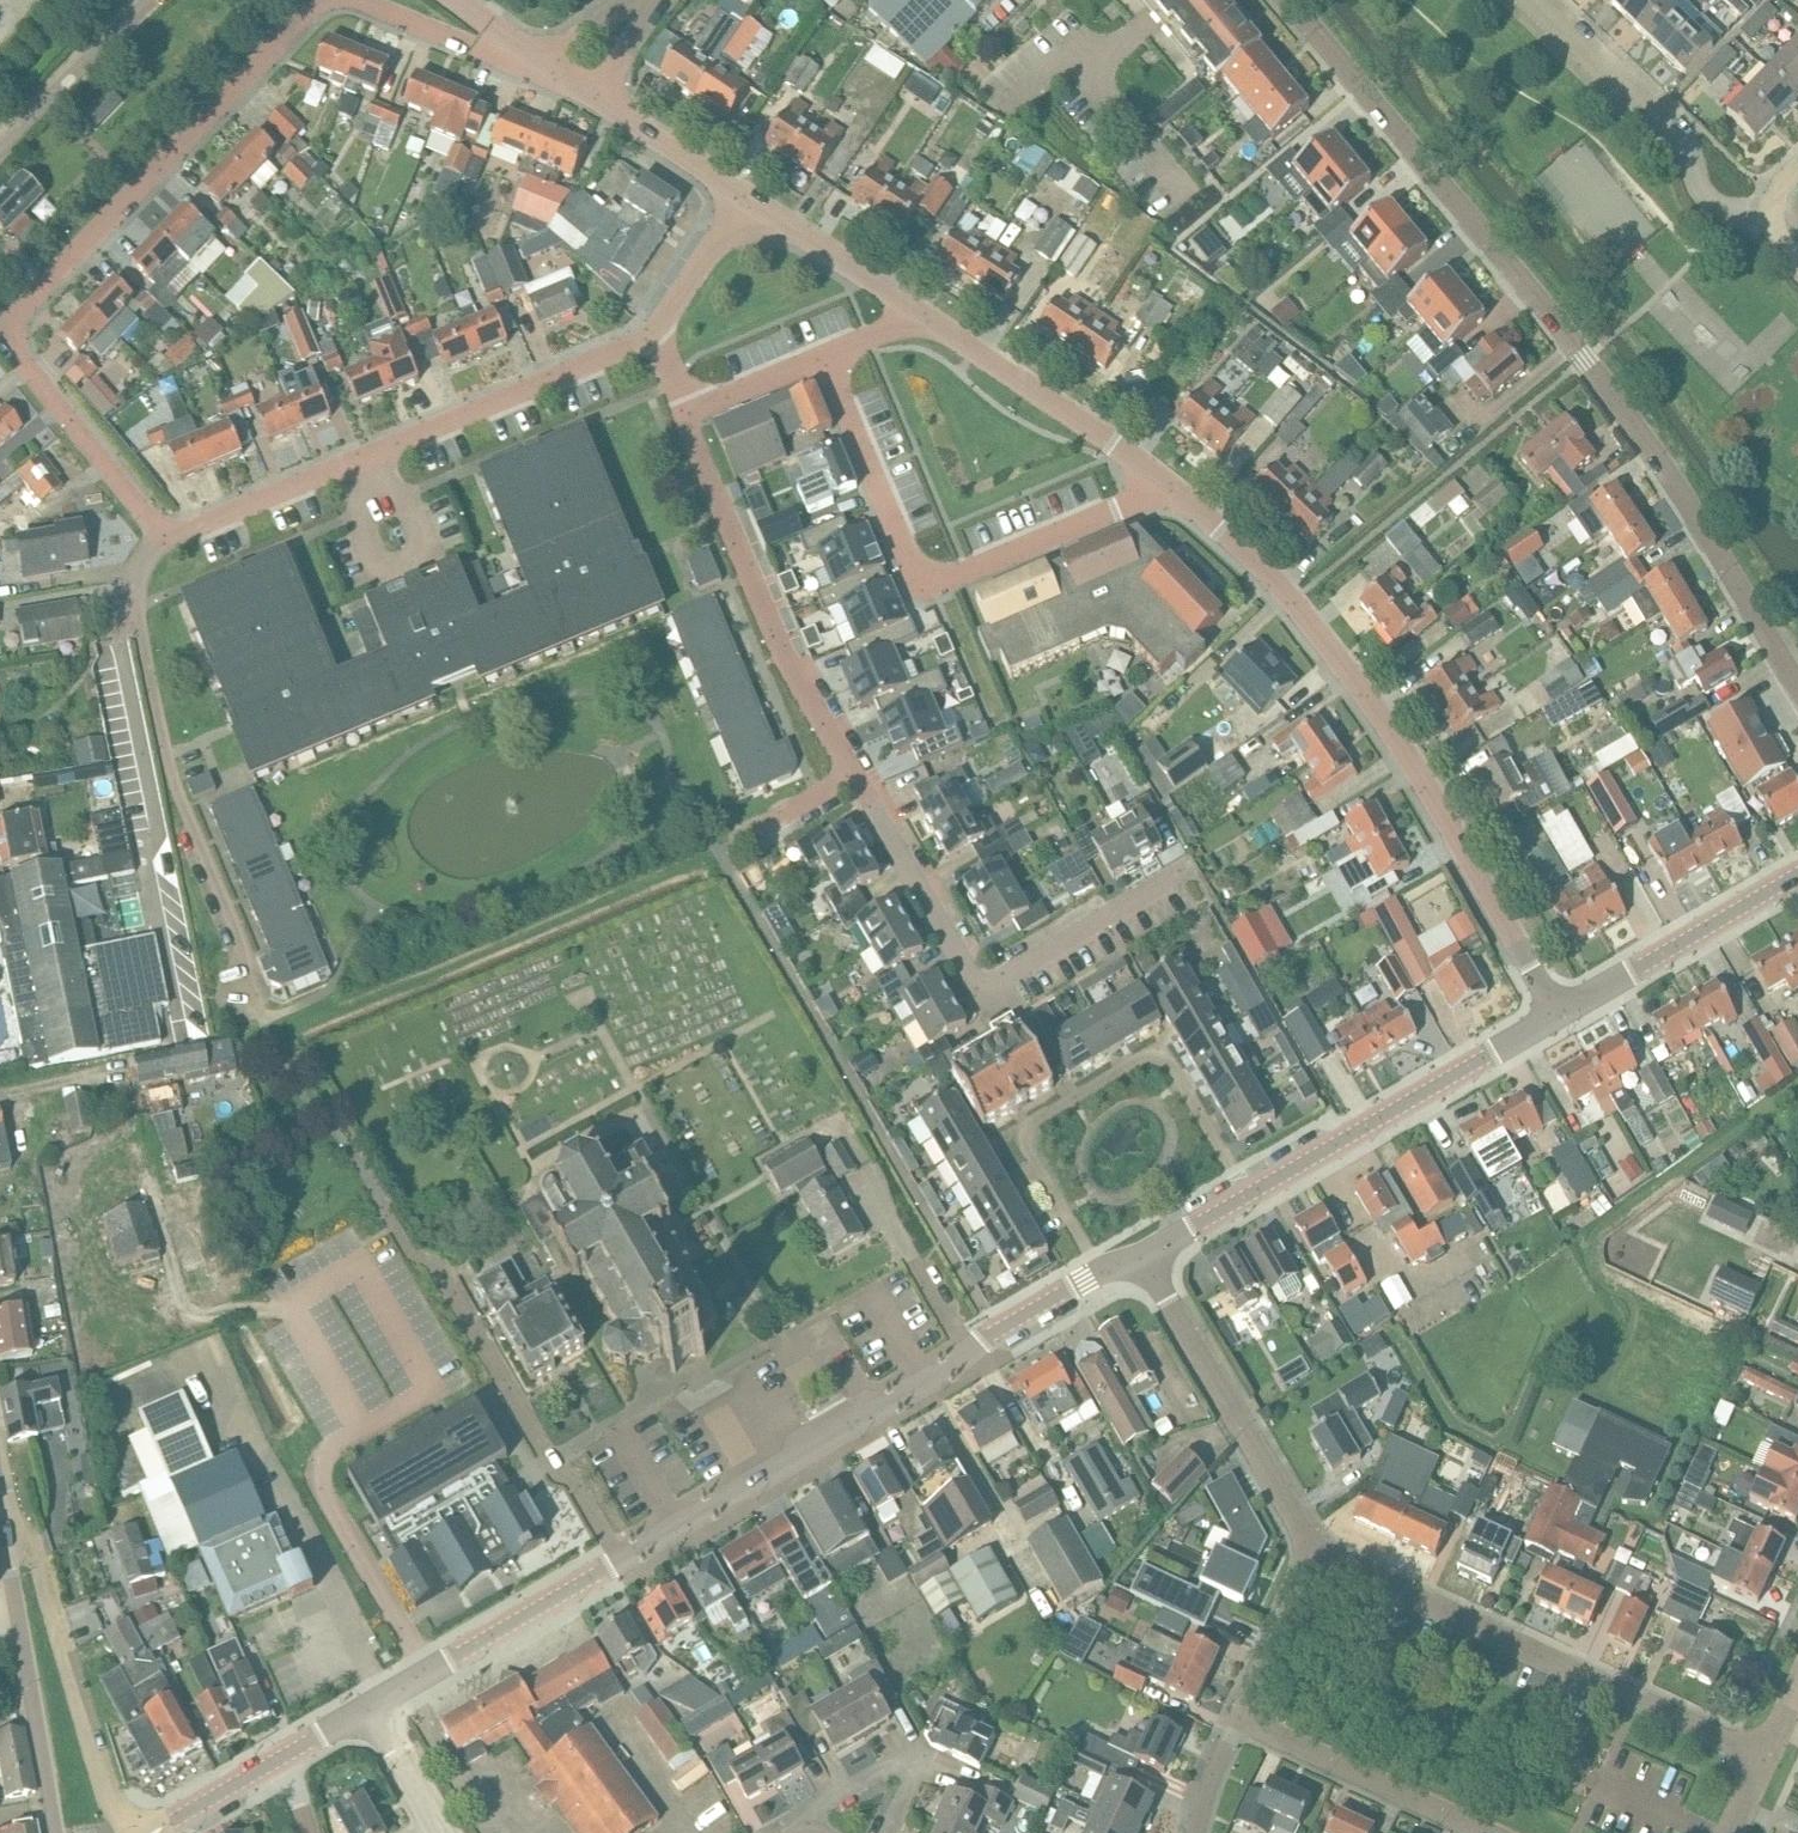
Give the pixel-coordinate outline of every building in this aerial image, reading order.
[(832,13),(844,0),(817,0),(832,13)] [(870,15),(926,69),(993,0),(884,0),(870,15)] [(1167,26),(1170,30),(1175,26),(1187,41),(1183,44),(1194,58),(1198,54),(1210,68),(1206,72),(1217,86),(1224,80),(1260,50),(1263,47),(1251,33),(1256,28),(1244,13),(1238,18),(1228,5),(1233,1),(1232,0),(1146,0),(1149,4),(1167,26)] [(1639,0),(1607,0),(1624,16),(1639,0)] [(1624,16),(1645,36),(1671,9),(1672,9),(1681,0),(1680,0),(1663,0),(1663,1),(1662,0),(1639,0),(1624,16)] [(1709,11),(1719,21),(1731,8),(1741,18),(1749,10),(1739,0),(1720,0),(1709,11)] [(1768,5),(1754,19),(1765,29),(1778,15),(1768,5)] [(756,7),(749,19),(755,23),(763,11),(756,7)] [(1671,9),(1645,36),(1665,56),(1692,29),(1672,9),(1671,9)] [(662,75),(696,97),(720,60),(721,60),(723,56),(742,27),(719,12),(700,42),(700,43),(695,51),(683,43),(662,75)] [(747,19),(742,27),(723,56),(739,66),(763,30),(747,19)] [(1765,29),(1754,19),(1741,33),(1751,43),(1765,29)] [(1692,29),(1665,56),(1686,77),(1713,49),(1692,29)] [(330,85),(345,91),(360,53),(329,40),(317,69),(334,76),(330,85)] [(1797,60),(1797,43),(1789,52),(1797,60)] [(865,64),(896,84),(906,67),(876,47),(865,64)] [(1727,48),(1714,62),(1723,71),(1737,57),(1727,48)] [(1277,70),(1260,50),(1224,80),(1241,100),(1277,70)] [(1796,100),(1797,98),(1797,60),(1789,52),(1769,73),(1796,100)] [(391,65),(360,53),(345,91),(358,96),(361,88),(379,95),(391,65)] [(720,60),(696,97),(730,120),(743,100),(751,89),(739,80),(742,75),(721,60),(720,60)] [(788,83),(805,95),(821,72),(803,60),(788,83)] [(1709,85),(1723,71),(1714,62),(1700,76),(1709,85)] [(764,67),(754,83),(762,89),(773,72),(764,67)] [(1293,90),(1277,70),(1241,100),(1257,120),(1293,90)] [(310,92),(315,79),(301,73),(296,86),(310,92)] [(1796,100),(1769,73),(1748,94),(1776,121),(1796,100)] [(917,75),(903,96),(919,107),(934,87),(917,75)] [(418,76),(409,98),(406,106),(437,119),(449,89),(418,76)] [(1196,82),(1188,89),(1198,100),(1206,94),(1196,82)] [(109,89),(81,118),(82,118),(95,132),(123,103),(110,89),(109,89)] [(463,95),(449,89),(437,119),(431,133),(460,145),(458,151),(472,157),(489,115),(477,110),(480,102),(478,101),(480,96),(465,89),(463,95)] [(1181,95),(1191,106),(1198,100),(1188,89),(1181,95)] [(1257,120),(1274,140),(1310,109),(1293,90),(1257,120)] [(1748,94),(1727,115),(1755,142),(1776,121),(1748,94)] [(1181,95),(1174,101),(1184,112),(1191,106),(1181,95)] [(346,97),(339,114),(353,120),(360,102),(346,97)] [(834,97),(826,109),(836,115),(844,103),(834,97)] [(791,161),(810,131),(800,125),(809,110),(794,101),(766,145),(791,161)] [(1166,107),(1176,118),(1184,112),(1174,101),(1166,107)] [(363,135),(376,140),(388,110),(374,104),(368,116),(370,117),(363,135)] [(1166,107),(1159,113),(1169,125),(1176,118),(1166,107)] [(270,123),(287,139),(292,144),(306,131),(283,109),(270,123)] [(403,116),(388,110),(376,140),(373,146),(389,153),(400,129),(398,128),(403,116)] [(506,112),(497,134),(492,146),(526,160),(520,176),(528,179),(548,129),(506,112)] [(1159,113),(1151,119),(1161,131),(1169,125),(1159,113)] [(982,121),(975,131),(987,139),(994,129),(982,121)] [(1000,123),(989,142),(995,146),(1007,126),(1000,123)] [(816,177),(829,157),(844,133),(832,125),(823,140),(810,131),(791,161),(816,177)] [(1179,137),(1185,145),(1197,135),(1191,127),(1179,137)] [(548,129),(528,179),(514,212),(552,228),(565,204),(572,197),(556,191),(562,176),(574,180),(588,146),(548,129)] [(259,135),(231,163),(251,182),(270,164),(267,161),(276,152),(259,135)] [(1204,143),(1197,135),(1185,145),(1192,153),(1204,143)] [(421,158),(426,145),(412,138),(407,152),(421,158)] [(1313,194),(1353,161),(1334,138),(1301,165),(1291,153),(1268,173),(1278,184),(1294,171),(1312,193),(1313,194)] [(298,139),(289,147),(300,159),(314,172),(323,163),(298,139)] [(1054,162),(1028,144),(1013,167),(1032,180),(1031,182),(1037,186),(1054,162)] [(300,159),(289,147),(288,146),(278,157),(290,168),(300,159)] [(473,156),(487,162),(491,153),(489,152),(477,147),(473,156)] [(454,150),(446,171),(465,179),(473,157),(472,157),(458,151),(454,150)] [(1214,155),(1202,165),(1208,173),(1220,163),(1214,155)] [(882,158),(866,182),(853,202),(878,218),(898,188),(887,182),(897,167),(882,158)] [(935,169),(925,163),(919,158),(911,170),(927,181),(935,169)] [(285,175),(302,192),(317,178),(299,160),(285,175)] [(1313,194),(1312,193),(1302,201),(1322,224),(1315,230),(1325,242),(1349,222),(1339,211),(1372,183),(1369,180),(1373,177),(1364,166),(1360,170),(1353,161),(1313,194)] [(251,182),(231,163),(204,191),(222,208),(231,199),(233,201),(251,182)] [(0,197),(0,229),(6,235),(9,232),(19,241),(34,226),(25,217),(44,197),(22,175),(0,197)] [(635,283),(663,239),(668,232),(664,229),(682,203),(644,178),(625,205),(628,207),(614,228),(603,221),(594,213),(585,222),(565,204),(552,228),(551,230),(578,256),(576,258),(587,270),(621,300),(633,282),(635,283)] [(967,179),(939,222),(952,231),(981,188),(967,179)] [(350,182),(339,192),(348,202),(359,191),(350,182)] [(898,188),(878,218),(902,235),(919,209),(934,219),(952,192),(937,182),(931,191),(918,183),(910,196),(898,188)] [(262,194),(251,206),(262,216),(273,204),(262,194)] [(337,198),(326,209),(337,219),(347,208),(337,198)] [(1349,222),(1325,242),(1335,254),(1352,240),(1370,262),(1410,229),(1391,206),(1358,233),(1349,222)] [(160,237),(180,256),(191,266),(217,238),(205,226),(205,225),(187,208),(160,237)] [(217,221),(228,231),(238,241),(247,231),(226,211),(217,221)] [(968,215),(952,239),(939,259),(972,281),(1006,228),(997,222),(986,238),(974,230),(979,222),(968,215)] [(1072,231),(1057,221),(1036,253),(1051,263),(1072,231)] [(1370,262),(1360,270),(1379,293),(1373,298),(1382,309),(1405,290),(1396,279),(1429,252),(1426,249),(1430,245),(1422,235),(1417,238),(1410,229),(1370,262)] [(1227,254),(1207,230),(1193,242),(1213,266),(1227,254)] [(191,266),(180,256),(160,237),(133,265),(150,281),(156,287),(148,296),(166,313),(201,276),(191,266)] [(1097,248),(1082,238),(1061,269),(1076,280),(1097,248)] [(1019,259),(996,244),(972,281),(1005,303),(1022,277),(1012,270),(1019,259)] [(531,285),(515,248),(490,259),(505,296),(531,285)] [(344,249),(330,255),(334,264),(348,259),(344,249)] [(504,299),(487,258),(473,264),(490,305),(504,299)] [(295,295),(261,262),(246,278),(259,290),(238,311),(252,325),(295,295)] [(291,264),(284,270),(290,275),(296,269),(291,264)] [(1405,290),(1382,309),(1393,322),(1399,317),(1407,326),(1417,318),(1426,329),(1427,330),(1466,297),(1447,274),(1415,301),(1405,290)] [(547,285),(531,291),(534,301),(532,302),(534,307),(543,329),(577,315),(571,301),(581,297),(572,275),(559,280),(547,285)] [(391,324),(408,317),(392,278),(375,285),(391,324)] [(452,296),(445,279),(438,284),(436,288),(435,293),(437,297),(440,299),(443,300),(447,299),(452,296)] [(1186,281),(1159,321),(1180,335),(1207,295),(1186,281)] [(134,299),(116,282),(89,310),(120,340),(138,321),(125,308),(134,299)] [(145,313),(147,315),(144,318),(166,339),(178,325),(166,313),(148,296),(146,294),(136,304),(146,313),(145,313)] [(1154,294),(1137,320),(1147,327),(1163,303),(1163,302),(1164,301),(1154,294)] [(1427,330),(1426,329),(1416,338),(1435,361),(1429,366),(1439,378),(1462,359),(1453,347),(1485,320),(1483,317),(1488,313),(1479,303),(1474,306),(1466,297),(1427,330)] [(1058,301),(1040,327),(1073,349),(1097,313),(1075,298),(1068,308),(1058,301)] [(1288,300),(1272,313),(1285,329),(1301,315),(1288,300)] [(310,302),(308,320),(319,322),(321,304),(310,302)] [(466,328),(477,357),(508,344),(497,316),(480,322),(475,309),(461,314),(467,328),(466,328)] [(120,340),(89,310),(62,338),(80,356),(89,346),(102,359),(120,340)] [(1097,313),(1073,349),(1106,371),(1123,345),(1113,338),(1120,328),(1097,313)] [(303,364),(321,356),(317,347),(303,314),(285,322),(303,364)] [(427,318),(411,325),(417,338),(433,331),(427,318)] [(210,321),(195,337),(196,339),(194,341),(207,354),(229,341),(222,335),(223,334),(210,321)] [(370,348),(377,365),(389,394),(420,381),(404,343),(417,338),(411,325),(395,331),(398,337),(370,348)] [(1257,327),(1252,333),(1247,339),(1246,339),(1231,357),(1254,376),(1279,346),(1269,338),(1264,344),(1260,340),(1266,334),(1257,327)] [(435,341),(437,347),(447,369),(477,357),(466,328),(435,341)] [(1494,336),(1476,351),(1464,361),(1476,376),(1477,378),(1466,387),(1478,402),(1489,393),(1493,398),(1524,373),(1518,366),(1520,365),(1507,350),(1507,351),(1494,336)] [(161,355),(149,366),(161,378),(176,370),(178,372),(199,350),(185,338),(164,359),(161,355)] [(329,375),(344,369),(332,340),(317,347),(321,356),(329,375)] [(1350,356),(1334,369),(1357,387),(1368,378),(1350,356)] [(95,368),(85,358),(75,368),(86,378),(95,368)] [(377,365),(346,378),(358,406),(389,394),(377,365)] [(289,402),(301,431),(332,418),(322,396),(314,376),(297,383),(294,376),(281,382),(289,402)] [(1292,416),(1294,418),(1277,438),(1289,448),(1306,429),(1301,424),(1337,384),(1328,377),(1292,416)] [(121,405),(97,379),(85,390),(108,416),(121,405)] [(173,379),(160,384),(166,398),(179,392),(173,379)] [(1211,380),(1192,404),(1176,422),(1199,441),(1224,411),(1213,402),(1223,390),(1211,380)] [(247,384),(231,391),(240,411),(255,405),(247,384)] [(800,389),(714,425),(736,479),(786,458),(779,440),(804,430),(809,440),(833,430),(815,388),(802,394),(800,389)] [(1303,400),(1288,389),(1264,417),(1278,429),(1303,400)] [(1453,431),(1437,413),(1424,395),(1398,416),(1396,413),(1387,421),(1437,470),(1445,463),(1432,448),(1453,431)] [(1390,398),(1378,408),(1388,419),(1400,410),(1390,398)] [(230,426),(200,439),(213,468),(243,455),(240,447),(253,442),(250,433),(240,411),(234,399),(221,404),(230,426)] [(258,415),(263,428),(270,444),(301,431),(289,402),(277,407),(258,415)] [(1224,411),(1199,441),(1221,460),(1237,441),(1257,417),(1246,408),(1235,420),(1224,411)] [(0,414),(0,447),(2,446),(20,431),(4,411),(0,414)] [(1567,420),(1544,439),(1574,476),(1595,459),(1583,444),(1585,442),(1567,420)] [(167,442),(162,430),(148,436),(153,448),(167,442)] [(476,667),(481,678),(483,682),(662,607),(644,564),(646,564),(645,563),(643,563),(638,552),(640,551),(640,550),(633,553),(583,435),(540,453),(538,448),(537,449),(527,453),(525,453),(527,458),(484,476),(534,594),(497,610),(479,567),(469,572),(468,570),(462,573),(461,570),(460,571),(454,568),(423,581),(421,578),(420,579),(421,582),(406,588),(405,585),(403,585),(405,589),(373,602),(371,608),(370,608),(371,611),(364,614),(365,615),(354,619),(372,662),(336,677),(286,558),(243,576),(241,572),(240,572),(240,573),(230,577),(229,577),(228,577),(230,582),(187,600),(236,718),(229,721),(229,722),(232,722),(236,733),(234,734),(235,735),(236,735),(254,777),(433,702),(427,687),(438,683),(440,678),(439,674),(459,665),(461,669),(465,671),(476,667)] [(793,435),(780,441),(784,450),(797,445),(793,435)] [(200,439),(191,443),(169,452),(182,481),(212,468),(200,439)] [(1553,469),(1576,499),(1586,491),(1580,483),(1574,476),(1544,439),(1521,458),(1536,477),(1538,480),(1553,469)] [(831,499),(836,497),(857,487),(841,449),(836,451),(832,441),(815,449),(821,462),(806,468),(812,483),(799,488),(810,514),(833,504),(831,499)] [(1415,452),(1406,460),(1412,467),(1421,459),(1415,452)] [(1346,457),(1315,488),(1313,486),(1283,517),(1311,544),(1333,522),(1324,513),(1333,504),(1329,501),(1352,478),(1364,490),(1388,467),(1376,455),(1360,471),(1346,457)] [(0,491),(0,505),(25,485),(41,506),(60,490),(53,482),(58,478),(42,458),(19,477),(18,476),(0,491)] [(1254,489),(1283,517),(1313,486),(1294,467),(1286,475),(1277,466),(1254,489)] [(1590,474),(1580,483),(1586,491),(1594,485),(1608,475),(1601,466),(1591,475),(1590,474)] [(1455,482),(1425,506),(1434,517),(1443,509),(1445,511),(1465,494),(1455,482)] [(1473,504),(1485,519),(1509,499),(1497,484),(1473,504)] [(1591,501),(1589,502),(1589,503),(1592,507),(1596,512),(1611,534),(1636,517),(1614,485),(1599,495),(1598,496),(1594,499),(1593,499),(1591,501)] [(18,537),(41,519),(32,507),(9,526),(18,537)] [(774,519),(757,526),(767,550),(805,534),(795,510),(774,519)] [(1656,547),(1636,517),(1611,534),(1628,559),(1586,587),(1596,600),(1642,570),(1635,560),(1656,547)] [(844,519),(801,537),(809,556),(818,553),(825,571),(876,549),(868,529),(852,536),(844,519)] [(1442,573),(1403,525),(1387,539),(1425,587),(1442,573)] [(18,542),(24,581),(53,575),(52,571),(86,565),(79,527),(56,532),(56,536),(18,542)] [(1532,532),(1503,552),(1515,569),(1544,549),(1532,532)] [(979,639),(991,665),(992,665),(992,664),(1002,659),(1011,679),(1109,636),(1126,640),(1161,677),(1177,662),(1184,670),(1184,671),(1185,672),(1206,652),(1205,651),(1204,651),(1197,643),(1223,618),(1170,562),(1168,565),(1138,534),(1127,539),(1126,536),(1062,563),(1064,568),(1049,574),(1047,570),(976,601),(991,634),(981,639),(981,638),(979,639)] [(833,589),(818,595),(826,613),(841,607),(840,605),(859,597),(853,582),(884,568),(876,549),(825,571),(833,589)] [(722,582),(710,551),(687,561),(700,591),(722,582)] [(859,597),(840,605),(841,607),(848,625),(899,603),(891,584),(890,584),(884,568),(853,582),(859,597)] [(1398,588),(1406,581),(1395,568),(1374,586),(1377,590),(1360,604),(1378,625),(1408,601),(1398,588)] [(1605,613),(1613,608),(1630,598),(1646,624),(1662,615),(1689,598),(1671,569),(1650,583),(1642,570),(1596,600),(1605,613)] [(792,573),(778,579),(782,588),(796,582),(792,573)] [(796,582),(782,588),(786,597),(800,591),(796,582)] [(1522,586),(1507,598),(1516,610),(1518,608),(1528,622),(1541,612),(1522,586)] [(671,616),(680,638),(683,646),(727,628),(715,598),(671,616)] [(1672,648),(1674,650),(1661,658),(1666,668),(1692,653),(1686,643),(1708,630),(1689,598),(1662,615),(1680,644),(1672,648)] [(1419,615),(1408,601),(1378,625),(1395,647),(1412,633),(1416,637),(1439,618),(1430,606),(1419,615)] [(856,643),(847,647),(854,664),(882,651),(877,637),(908,624),(907,621),(899,603),(848,625),(856,643)] [(1460,603),(1444,614),(1456,630),(1472,619),(1460,603)] [(17,614),(23,649),(82,640),(80,629),(82,629),(81,624),(79,624),(76,604),(17,614)] [(1499,606),(1488,614),(1461,632),(1472,650),(1500,632),(1499,631),(1511,623),(1499,606)] [(854,664),(842,669),(850,689),(902,667),(894,649),(919,638),(911,619),(907,621),(908,624),(877,637),(882,651),(854,664)] [(740,657),(727,628),(683,646),(696,676),(740,657)] [(816,628),(802,634),(806,643),(819,637),(816,628)] [(948,636),(934,642),(937,651),(951,645),(948,636)] [(819,637),(806,643),(809,652),(823,646),(819,637)] [(951,645),(937,651),(941,660),(955,654),(951,645)] [(1256,647),(1239,664),(1222,679),(1245,704),(1250,700),(1264,715),(1276,704),(1294,687),(1279,672),(1283,668),(1274,659),(1271,663),(1256,647)] [(1737,678),(1721,654),(1707,663),(1697,650),(1692,653),(1666,668),(1680,692),(1700,681),(1709,696),(1737,678)] [(752,687),(740,657),(696,676),(708,706),(752,687)] [(1470,657),(1445,674),(1425,687),(1441,711),(1473,691),(1465,679),(1477,672),(1484,683),(1501,671),(1494,660),(1478,670),(1470,657)] [(1595,660),(1581,668),(1590,681),(1603,673),(1595,660)] [(902,667),(850,689),(859,709),(877,701),(883,715),(911,703),(905,689),(910,687),(909,684),(902,667)] [(883,715),(879,717),(887,737),(940,715),(932,697),(948,691),(940,671),(909,684),(910,687),(905,689),(911,703),(883,715)] [(1647,683),(1608,705),(1611,712),(1629,702),(1632,707),(1654,695),(1647,683)] [(765,717),(752,687),(708,706),(720,735),(765,717)] [(1586,688),(1542,712),(1552,731),(1596,707),(1586,688)] [(971,690),(957,697),(961,706),(975,699),(971,690)] [(1473,691),(1441,711),(1457,736),(1477,723),(1502,707),(1493,694),(1480,702),(1473,691)] [(1704,697),(1687,707),(1683,700),(1650,719),(1660,737),(1710,708),(1704,697)] [(1730,714),(1710,725),(1726,754),(1733,767),(1749,758),(1766,788),(1792,773),(1785,761),(1772,739),(1751,702),(1730,714)] [(940,715),(887,737),(896,758),(914,750),(921,766),(965,748),(957,728),(947,733),(940,715)] [(1101,716),(1083,727),(1091,741),(1109,730),(1101,716)] [(777,747),(765,717),(720,735),(733,765),(777,747)] [(1308,763),(1336,745),(1320,721),(1309,729),(1305,722),(1285,736),(1274,743),(1284,757),(1298,748),(1308,763)] [(986,724),(969,731),(974,743),(991,736),(986,724)] [(1059,730),(1048,736),(1057,752),(1067,746),(1059,730)] [(1672,733),(1666,736),(1671,746),(1677,743),(1672,733)] [(103,738),(73,744),(78,769),(108,764),(103,738)] [(1037,739),(1026,745),(1032,758),(1044,751),(1037,739)] [(1165,796),(1208,766),(1192,742),(1166,760),(1152,740),(1134,753),(1165,796)] [(1664,741),(1648,751),(1659,771),(1676,762),(1664,741)] [(789,742),(777,747),(733,765),(746,796),(793,777),(798,764),(789,742)] [(1336,745),(1308,763),(1319,779),(1306,788),(1316,804),(1338,789),(1357,775),(1336,745)] [(1515,755),(1500,763),(1479,774),(1499,811),(1513,804),(1520,815),(1555,796),(1536,762),(1523,769),(1515,755)] [(1208,775),(1222,794),(1246,778),(1232,758),(1208,775)] [(46,777),(48,787),(113,775),(111,763),(108,764),(78,769),(60,772),(61,774),(46,777)] [(930,834),(933,832),(935,836),(972,814),(959,792),(970,785),(962,770),(956,773),(935,786),(943,799),(921,812),(928,823),(925,825),(930,834)] [(1792,773),(1766,788),(1756,794),(1776,828),(1797,815),(1797,785),(1792,773)] [(1609,774),(1587,787),(1616,837),(1638,824),(1609,774)] [(217,791),(210,776),(188,785),(195,801),(217,791)] [(1250,802),(1272,788),(1265,778),(1244,792),(1250,802)] [(267,819),(254,790),(210,808),(223,838),(267,819)] [(1712,827),(1693,838),(1710,866),(1743,847),(1733,830),(1749,821),(1732,791),(1716,801),(1721,810),(1707,818),(1712,827)] [(1148,795),(1122,809),(1119,804),(1107,811),(1117,828),(1138,865),(1142,862),(1144,865),(1152,860),(1151,857),(1162,851),(1150,829),(1163,821),(1151,800),(1148,795)] [(1286,841),(1318,823),(1300,796),(1270,816),(1286,841)] [(1169,799),(1163,803),(1187,844),(1200,836),(1190,819),(1183,823),(1169,799)] [(90,806),(100,860),(130,854),(124,822),(118,823),(119,818),(119,807),(117,801),(90,806)] [(1376,805),(1355,816),(1346,821),(1356,839),(1347,844),(1354,857),(1393,835),(1376,805)] [(935,836),(938,840),(935,842),(940,850),(943,849),(950,860),(972,847),(979,860),(1006,845),(1026,833),(1018,819),(998,832),(991,820),(979,827),(972,814),(935,836)] [(1333,814),(1318,823),(1286,841),(1293,855),(1341,827),(1333,814)] [(1595,861),(1569,816),(1544,831),(1555,850),(1557,848),(1573,875),(1569,877),(1572,882),(1574,882),(1578,879),(1579,878),(1575,872),(1595,861)] [(0,824),(0,861),(2,871),(57,859),(55,847),(49,848),(47,836),(41,837),(37,817),(0,824)] [(267,819),(223,838),(235,867),(279,849),(267,819)] [(1273,822),(1252,835),(1261,851),(1282,838),(1273,822)] [(1684,827),(1650,846),(1657,858),(1656,859),(1660,867),(1672,888),(1710,866),(1693,838),(1691,839),(1684,827)] [(1138,865),(1117,828),(1093,841),(1087,830),(1073,838),(1088,864),(1101,856),(1114,879),(1125,872),(1127,875),(1136,870),(1134,867),(1138,865)] [(822,862),(829,875),(866,853),(863,849),(866,847),(861,839),(858,840),(852,829),(829,842),(822,829),(796,844),(810,869),(822,862)] [(1380,882),(1389,878),(1410,866),(1393,835),(1354,857),(1361,870),(1371,865),(1380,882)] [(965,886),(971,897),(969,899),(974,908),(977,906),(979,910),(1016,889),(1002,866),(1013,859),(1006,845),(979,860),(987,873),(965,886)] [(1557,848),(1555,850),(1539,859),(1542,865),(1538,868),(1547,884),(1562,875),(1565,880),(1569,877),(1573,875),(1557,848)] [(279,849),(235,867),(248,897),(292,879),(279,849)] [(868,857),(866,853),(829,875),(836,887),(825,893),(839,919),(865,903),(858,891),(880,878),(873,866),(876,864),(871,856),(868,857)] [(130,854),(100,860),(0,881),(0,942),(26,1071),(160,1044),(154,1010),(168,1007),(154,938),(89,951),(84,927),(71,929),(63,888),(134,874),(130,854)] [(1584,897),(1602,929),(1626,915),(1598,866),(1584,874),(1594,891),(1584,897)] [(751,871),(742,877),(746,884),(755,879),(751,871)] [(292,879),(248,897),(260,927),(304,909),(292,879)] [(1546,895),(1571,938),(1575,944),(1602,929),(1584,897),(1570,905),(1560,887),(1546,895)] [(1014,922),(1022,935),(1050,919),(1042,905),(1029,912),(1016,889),(979,910),(981,914),(978,916),(983,925),(986,923),(993,935),(1014,922)] [(1374,911),(1392,942),(1416,987),(1434,978),(1414,941),(1397,911),(1391,901),(1374,911)] [(873,916),(865,903),(839,919),(847,932),(859,925),(873,949),(909,928),(907,923),(910,922),(905,913),(902,915),(895,903),(873,916)] [(304,909),(260,927),(273,957),(317,938),(304,909)] [(1467,913),(1446,924),(1457,945),(1478,934),(1467,913)] [(1258,916),(1231,931),(1253,968),(1279,953),(1258,916)] [(777,931),(786,947),(797,941),(788,924),(777,931)] [(911,932),(909,928),(873,949),(886,972),(875,979),(876,982),(864,988),(870,998),(882,991),(883,993),(909,977),(901,965),(923,952),(917,940),(919,938),(914,930),(911,932)] [(1797,975),(1797,936),(1781,946),(1797,975)] [(317,938),(273,957),(261,962),(270,984),(283,989),(330,969),(317,938)] [(1222,950),(1231,965),(1240,961),(1231,945),(1222,950)] [(1434,978),(1443,993),(1455,1014),(1487,995),(1467,960),(1466,961),(1457,946),(1436,958),(1430,961),(1438,976),(1434,978)] [(1763,985),(1768,994),(1786,984),(1791,993),(1797,989),(1797,975),(1781,946),(1751,964),(1763,985)] [(1148,952),(1136,959),(1144,974),(1157,967),(1148,952)] [(1394,958),(1378,968),(1398,1002),(1414,992),(1394,958)] [(1101,974),(1106,983),(1128,970),(1123,961),(1101,974)] [(1228,969),(1240,990),(1253,983),(1240,961),(1231,965),(1232,967),(1228,969)] [(1146,984),(1160,1007),(1196,985),(1183,963),(1178,966),(1176,962),(1166,968),(1168,972),(1146,984)] [(1101,974),(1079,987),(1084,996),(1106,983),(1101,974)] [(916,990),(909,977),(883,993),(891,1007),(902,1000),(916,1023),(953,1002),(950,998),(953,996),(948,987),(945,989),(938,977),(916,990)] [(1336,980),(1306,997),(1316,1014),(1345,996),(1336,980)] [(1253,983),(1240,990),(1252,1012),(1256,1009),(1257,1010),(1265,1005),(1253,983)] [(1685,1002),(1702,1032),(1723,1019),(1726,1025),(1737,1019),(1717,984),(1685,1002)] [(1173,1029),(1209,1008),(1196,985),(1160,1007),(1173,1029)] [(1117,1002),(1138,1038),(1161,1025),(1140,988),(1117,1002)] [(1066,995),(1058,1000),(1066,1012),(1074,1007),(1066,995)] [(1387,1001),(1361,1016),(1384,1055),(1417,1036),(1402,1010),(1395,1014),(1387,1001)] [(926,1067),(928,1066),(942,1058),(950,1054),(952,1052),(945,1039),(967,1026),(960,1015),(963,1013),(958,1004),(955,1006),(953,1002),(916,1023),(930,1047),(918,1053),(926,1067)] [(1055,1002),(1034,1014),(1042,1027),(1063,1015),(1055,1002)] [(1094,1015),(1116,1051),(1138,1038),(1117,1002),(1094,1015)] [(1702,1032),(1685,1002),(1653,1020),(1673,1055),(1684,1049),(1681,1044),(1702,1032)] [(1265,1005),(1257,1010),(1266,1026),(1274,1021),(1265,1005)] [(1209,1008),(1173,1029),(1186,1052),(1223,1030),(1209,1008)] [(1293,1016),(1284,1021),(1311,1067),(1322,1061),(1333,1055),(1322,1035),(1306,1008),(1305,1008),(1293,1016)] [(1071,1028),(1093,1065),(1116,1051),(1094,1015),(1071,1028)] [(1351,1074),(1384,1055),(1361,1016),(1339,1029),(1346,1042),(1336,1048),(1351,1074)] [(952,1074),(954,1078),(955,1077),(985,1129),(1054,1088),(1012,1017),(991,1030),(1003,1049),(963,1072),(961,1073),(950,1054),(942,1058),(952,1074)] [(1771,1058),(1785,1082),(1792,1077),(1759,1020),(1743,1029),(1762,1062),(1771,1058)] [(1791,1068),(1797,1065),(1797,1028),(1794,1021),(1772,1034),(1791,1068)] [(1049,1042),(1070,1078),(1093,1065),(1071,1028),(1049,1042)] [(1223,1030),(1186,1052),(1199,1074),(1236,1053),(1223,1030)] [(1282,1034),(1273,1039),(1282,1055),(1291,1050),(1282,1034)] [(1620,1040),(1588,1058),(1620,1113),(1639,1146),(1652,1139),(1618,1080),(1637,1069),(1620,1040)] [(230,1041),(135,1061),(133,1061),(138,1087),(184,1077),(185,1084),(237,1073),(230,1041)] [(1236,1053),(1199,1074),(1213,1097),(1249,1075),(1261,1068),(1247,1046),(1236,1053)] [(869,1050),(852,1060),(863,1077),(880,1067),(869,1050)] [(1291,1050),(1282,1055),(1291,1071),(1300,1066),(1291,1050)] [(937,1082),(952,1074),(942,1058),(928,1066),(937,1082)] [(1620,1113),(1588,1058),(1556,1076),(1573,1106),(1593,1095),(1607,1120),(1620,1113)] [(1659,1108),(1674,1099),(1655,1066),(1639,1075),(1659,1108)] [(1299,1091),(1310,1084),(1304,1073),(1292,1080),(1299,1091)] [(1226,1119),(1262,1098),(1249,1075),(1213,1097),(1226,1119)] [(1748,1082),(1737,1089),(1745,1104),(1757,1098),(1748,1082)] [(1310,1084),(1299,1091),(1306,1102),(1317,1096),(1310,1084)] [(913,1107),(933,1140),(969,1119),(950,1085),(913,1107)] [(147,1094),(152,1119),(183,1112),(178,1087),(147,1094)] [(1523,1095),(1491,1114),(1508,1144),(1530,1131),(1533,1137),(1544,1130),(1523,1095)] [(65,1100),(66,1108),(72,1135),(92,1131),(85,1096),(65,1100)] [(1262,1098),(1226,1119),(1239,1142),(1276,1120),(1262,1098)] [(1737,1099),(1728,1105),(1734,1113),(1743,1107),(1737,1099)] [(1491,1114),(1459,1132),(1480,1168),(1490,1185),(1522,1167),(1508,1144),(1491,1114)] [(10,1170),(0,1115),(0,1172),(10,1170)] [(983,1141),(969,1119),(933,1140),(946,1163),(983,1141)] [(1695,1130),(1702,1142),(1716,1133),(1710,1122),(1695,1130)] [(1265,1127),(1258,1132),(1264,1142),(1271,1137),(1265,1127)] [(626,1131),(602,1145),(611,1162),(636,1148),(626,1131)] [(1583,1153),(1599,1144),(1593,1133),(1577,1142),(1583,1153)] [(1761,1135),(1755,1139),(1761,1148),(1767,1144),(1761,1135)] [(901,1139),(893,1144),(902,1159),(911,1154),(901,1139)] [(996,1164),(983,1141),(946,1163),(959,1185),(996,1164)] [(1599,1187),(1580,1155),(1572,1141),(1551,1154),(1577,1200),(1599,1187)] [(766,1168),(770,1174),(782,1195),(795,1187),(834,1255),(864,1237),(832,1181),(831,1181),(825,1170),(810,1142),(766,1168)] [(841,1181),(857,1172),(841,1145),(825,1154),(841,1181)] [(1745,1151),(1740,1145),(1732,1151),(1737,1157),(1745,1151)] [(713,1305),(701,1284),(668,1228),(674,1224),(651,1186),(664,1178),(645,1147),(622,1160),(626,1166),(610,1175),(603,1162),(587,1158),(569,1169),(564,1185),(554,1183),(547,1191),(545,1205),(524,1217),(543,1251),(545,1250),(558,1274),(553,1277),(555,1281),(552,1283),(556,1290),(587,1272),(619,1331),(610,1337),(606,1350),(613,1362),(626,1366),(636,1360),(649,1364),(666,1354),(673,1366),(672,1372),(676,1373),(678,1367),(700,1355),(706,1356),(707,1352),(701,1350),(694,1337),(696,1332),(704,1334),(714,1329),(716,1318),(710,1307),(713,1305)] [(1601,1149),(1588,1157),(1602,1182),(1615,1175),(1601,1149)] [(1453,1203),(1424,1153),(1397,1169),(1425,1219),(1453,1203)] [(920,1170),(911,1154),(902,1159),(911,1175),(920,1170)] [(1632,1157),(1619,1166),(1630,1183),(1643,1174),(1632,1157)] [(1669,1170),(1667,1168),(1663,1159),(1650,1167),(1657,1180),(1669,1170)] [(996,1164),(959,1185),(973,1208),(1009,1186),(996,1164)] [(1474,1166),(1453,1178),(1469,1204),(1474,1201),(1483,1216),(1497,1207),(1474,1166)] [(1414,1218),(1388,1174),(1387,1175),(1389,1178),(1380,1183),(1378,1180),(1356,1193),(1375,1225),(1382,1237),(1392,1231),(1412,1266),(1427,1257),(1431,1264),(1446,1255),(1442,1248),(1445,1246),(1444,1245),(1469,1231),(1473,1238),(1483,1232),(1471,1212),(1463,1217),(1460,1213),(1444,1223),(1443,1222),(1418,1237),(1409,1221),(1414,1218)] [(919,1188),(928,1204),(937,1199),(928,1183),(919,1188)] [(1022,1209),(1009,1186),(973,1208),(986,1230),(1022,1209)] [(140,1192),(88,1215),(106,1257),(140,1242),(135,1229),(153,1221),(140,1192)] [(1603,1197),(1591,1206),(1599,1217),(1611,1208),(1603,1197)] [(534,1198),(526,1204),(530,1211),(539,1206),(534,1198)] [(946,1214),(937,1199),(928,1204),(938,1219),(946,1214)] [(1715,1199),(1705,1220),(1746,1239),(1756,1217),(1715,1199)] [(1022,1209),(986,1230),(999,1253),(1036,1231),(1022,1209)] [(1322,1209),(1296,1225),(1320,1265),(1326,1261),(1347,1297),(1367,1285),(1322,1209)] [(17,1224),(4,1226),(5,1237),(19,1235),(17,1224)] [(945,1233),(955,1248),(963,1243),(954,1228),(945,1233)] [(1049,1254),(1036,1231),(999,1253),(1012,1275),(1020,1271),(1043,1258),(1049,1254)] [(1248,1250),(1260,1270),(1267,1282),(1270,1280),(1278,1293),(1290,1286),(1283,1273),(1292,1268),(1274,1235),(1248,1250)] [(972,1259),(963,1243),(955,1248),(964,1264),(972,1259)] [(10,1244),(0,1245),(0,1287),(15,1285),(10,1244)] [(144,1250),(110,1265),(130,1309),(182,1286),(168,1255),(150,1263),(144,1250)] [(1259,1287),(1252,1275),(1240,1254),(1215,1269),(1240,1312),(1258,1301),(1252,1291),(1259,1287)] [(1633,1257),(1625,1274),(1644,1283),(1652,1266),(1633,1257)] [(1043,1258),(1020,1271),(1026,1281),(1049,1268),(1043,1258)] [(1782,1272),(1784,1273),(1790,1276),(1797,1280),(1797,1262),(1793,1260),(1792,1259),(1790,1258),(1789,1258),(1783,1272),(1782,1272)] [(485,1283),(478,1287),(505,1335),(561,1304),(553,1291),(556,1290),(552,1283),(525,1298),(520,1289),(525,1287),(512,1264),(483,1280),(485,1283)] [(968,1270),(977,1286),(985,1281),(976,1266),(968,1270)] [(1720,1288),(1714,1299),(1736,1309),(1742,1298),(1720,1288)] [(1374,1327),(1359,1302),(1341,1313),(1355,1337),(1374,1327)] [(585,1348),(561,1304),(505,1335),(531,1383),(556,1369),(554,1365),(585,1348)] [(52,1308),(39,1310),(41,1326),(54,1324),(52,1308)] [(34,1356),(28,1310),(0,1315),(0,1362),(34,1356)] [(1225,1320),(1215,1326),(1223,1339),(1233,1334),(1225,1320)] [(1776,1320),(1771,1332),(1797,1344),(1797,1330),(1776,1320)] [(1100,1336),(1131,1389),(1136,1398),(1159,1384),(1123,1323),(1100,1336)] [(1353,1346),(1340,1323),(1309,1342),(1323,1364),(1353,1346)] [(1380,1335),(1360,1347),(1369,1362),(1389,1349),(1380,1335)] [(1796,1360),(1797,1361),(1797,1350),(1769,1336),(1764,1345),(1796,1360)] [(1125,1448),(1150,1433),(1106,1359),(1100,1355),(1096,1362),(1089,1366),(1081,1366),(1081,1374),(1125,1448)] [(1015,1397),(1027,1418),(1028,1421),(1037,1417),(1047,1433),(1079,1414),(1077,1411),(1092,1403),(1065,1357),(1052,1364),(1050,1359),(1013,1381),(1020,1394),(1015,1397)] [(1749,1371),(1744,1381),(1797,1406),(1797,1408),(1797,1409),(1797,1394),(1749,1371)] [(1372,1446),(1352,1414),(1381,1396),(1369,1376),(1338,1394),(1340,1396),(1313,1412),(1323,1429),(1311,1436),(1335,1476),(1361,1461),(1357,1455),(1372,1446)] [(38,1436),(41,1436),(45,1429),(43,1420),(62,1416),(61,1410),(59,1405),(61,1405),(57,1384),(0,1395),(0,1398),(9,1443),(38,1437),(38,1436)] [(199,1549),(231,1620),(290,1594),(293,1600),(315,1591),(303,1563),(297,1565),(277,1519),(268,1523),(238,1455),(215,1465),(184,1396),(141,1415),(175,1494),(147,1506),(171,1561),(199,1549)] [(959,1419),(971,1439),(981,1456),(1014,1436),(992,1399),(959,1419)] [(390,1455),(350,1478),(371,1514),(373,1517),(381,1532),(382,1532),(398,1559),(390,1563),(416,1608),(455,1585),(460,1593),(462,1592),(458,1584),(487,1567),(492,1575),(494,1574),(493,1572),(512,1560),(513,1562),(516,1561),(515,1560),(544,1543),(545,1544),(547,1543),(541,1532),(546,1529),(544,1527),(543,1528),(528,1501),(529,1501),(528,1499),(528,1498),(523,1501),(517,1490),(516,1489),(512,1491),(505,1480),(497,1465),(508,1458),(477,1404),(440,1426),(434,1415),(396,1437),(402,1448),(390,1455)] [(1552,1488),(1526,1545),(1531,1547),(1549,1555),(1553,1558),(1554,1558),(1557,1551),(1575,1559),(1578,1561),(1579,1561),(1586,1547),(1593,1532),(1589,1530),(1598,1509),(1597,1509),(1609,1481),(1612,1483),(1621,1462),(1638,1470),(1624,1501),(1648,1501),(1674,1444),(1601,1412),(1600,1415),(1596,1425),(1580,1459),(1577,1457),(1576,1459),(1564,1486),(1567,1487),(1564,1493),(1558,1490),(1552,1488)] [(1763,1473),(1764,1473),(1783,1482),(1797,1489),(1797,1453),(1797,1452),(1797,1440),(1772,1428),(1764,1445),(1774,1449),(1763,1473)] [(928,1482),(915,1489),(911,1491),(946,1551),(992,1524),(949,1452),(938,1431),(908,1448),(928,1482)] [(1354,1520),(1436,1559),(1449,1532),(1448,1531),(1452,1523),(1418,1508),(1441,1461),(1393,1438),(1354,1520)] [(1122,1485),(1099,1446),(1066,1465),(1100,1524),(1141,1500),(1130,1481),(1122,1485)] [(1154,1448),(1145,1453),(1150,1463),(1159,1458),(1154,1448)] [(911,1491),(915,1489),(894,1451),(891,1453),(890,1456),(887,1458),(883,1458),(878,1461),(877,1464),(878,1466),(854,1480),(884,1532),(900,1523),(912,1544),(910,1545),(921,1563),(909,1570),(950,1642),(964,1634),(951,1611),(966,1602),(979,1624),(1019,1601),(990,1551),(952,1573),(941,1554),(946,1551),(911,1491)] [(1476,1451),(1471,1461),(1487,1469),(1492,1459),(1476,1451)] [(1186,1453),(1154,1488),(1174,1506),(1206,1472),(1186,1453)] [(91,1455),(80,1457),(86,1487),(97,1485),(91,1455)] [(1751,1501),(1769,1510),(1769,1511),(1774,1513),(1796,1524),(1797,1518),(1797,1489),(1783,1482),(1764,1473),(1751,1501)] [(1144,1566),(1131,1595),(1163,1610),(1190,1622),(1205,1629),(1215,1607),(1222,1594),(1243,1604),(1257,1575),(1259,1570),(1256,1568),(1268,1541),(1233,1476),(1207,1490),(1232,1537),(1224,1553),(1217,1550),(1199,1591),(1144,1566)] [(1468,1514),(1470,1515),(1479,1494),(1478,1494),(1479,1491),(1465,1485),(1453,1511),(1466,1518),(1468,1514)] [(1049,1487),(1015,1507),(1027,1525),(1060,1506),(1049,1487)] [(1685,1487),(1675,1507),(1690,1515),(1700,1494),(1685,1487)] [(880,1556),(862,1526),(864,1525),(862,1522),(861,1523),(840,1488),(825,1497),(821,1490),(818,1492),(817,1495),(817,1498),(818,1501),(796,1513),(803,1525),(799,1527),(832,1585),(874,1561),(889,1587),(908,1577),(892,1550),(880,1556)] [(1208,1517),(1201,1504),(1176,1518),(1183,1531),(1208,1517)] [(1674,1527),(1686,1532),(1689,1525),(1687,1518),(1679,1515),(1674,1527)] [(785,1520),(761,1534),(780,1566),(783,1565),(827,1643),(856,1627),(832,1585),(799,1527),(791,1531),(785,1520)] [(1103,1584),(1067,1521),(1028,1543),(1065,1606),(1103,1584)] [(1728,1554),(1745,1562),(1772,1575),(1786,1545),(1759,1533),(1758,1534),(1734,1522),(1728,1535),(1736,1539),(1728,1554)] [(1469,1545),(1458,1568),(1492,1584),(1502,1561),(1513,1566),(1523,1546),(1479,1525),(1469,1545)] [(136,1527),(113,1535),(132,1587),(154,1579),(157,1578),(167,1574),(161,1555),(165,1553),(161,1541),(146,1546),(139,1526),(136,1527)] [(1608,1539),(1593,1532),(1586,1547),(1600,1554),(1608,1539)] [(780,1566),(761,1534),(722,1556),(741,1589),(780,1566)] [(1600,1554),(1586,1547),(1579,1561),(1578,1561),(1569,1581),(1550,1572),(1535,1603),(1562,1616),(1581,1574),(1582,1574),(1586,1565),(1594,1568),(1600,1554)] [(1687,1563),(1678,1581),(1708,1594),(1714,1582),(1731,1591),(1731,1592),(1758,1604),(1772,1575),(1745,1562),(1729,1555),(1722,1552),(1714,1567),(1713,1567),(1710,1574),(1687,1563)] [(1635,1556),(1630,1566),(1643,1572),(1648,1562),(1635,1556)] [(1628,1568),(1614,1561),(1604,1584),(1617,1590),(1628,1568)] [(722,1606),(730,1619),(736,1629),(748,1622),(713,1562),(712,1563),(715,1567),(706,1573),(700,1570),(686,1578),(708,1614),(722,1606)] [(1642,1575),(1628,1568),(1617,1590),(1632,1597),(1642,1575)] [(1581,1574),(1562,1616),(1588,1628),(1603,1597),(1585,1588),(1589,1578),(1582,1574),(1581,1574)] [(1678,1581),(1676,1585),(1662,1616),(1684,1626),(1671,1653),(1672,1654),(1675,1648),(1693,1656),(1685,1674),(1714,1687),(1732,1648),(1705,1636),(1706,1633),(1697,1629),(1712,1596),(1708,1594),(1678,1581)] [(640,1610),(652,1631),(661,1647),(673,1640),(671,1636),(695,1622),(676,1589),(640,1610)] [(1107,1608),(1124,1616),(1133,1598),(1115,1589),(1107,1608)] [(1625,1603),(1619,1617),(1609,1638),(1632,1649),(1648,1614),(1647,1613),(1653,1599),(1637,1592),(1631,1606),(1625,1603)] [(154,1606),(129,1618),(135,1631),(160,1619),(154,1606)] [(1183,1638),(1190,1622),(1163,1610),(1156,1626),(1183,1638)] [(107,1634),(107,1635),(125,1666),(101,1680),(153,1775),(203,1747),(152,1653),(182,1639),(170,1615),(134,1632),(128,1622),(107,1634)] [(628,1619),(598,1636),(610,1657),(617,1668),(619,1666),(626,1678),(637,1672),(643,1676),(644,1676),(645,1676),(646,1676),(647,1676),(657,1663),(657,1662),(658,1661),(658,1659),(657,1658),(652,1649),(651,1648),(650,1648),(649,1648),(648,1648),(646,1649),(640,1639),(628,1619)] [(857,1627),(819,1651),(826,1663),(865,1640),(857,1627)] [(782,1671),(825,1646),(813,1628),(771,1652),(782,1671)] [(1148,1631),(1140,1647),(1208,1679),(1220,1653),(1190,1639),(1185,1649),(1148,1631)] [(1069,1639),(1060,1655),(1082,1667),(1090,1650),(1069,1639)] [(1196,1705),(1208,1679),(1140,1647),(1131,1667),(1123,1662),(1113,1681),(1142,1695),(1149,1680),(1167,1688),(1166,1691),(1196,1705)] [(239,1650),(213,1661),(242,1727),(270,1714),(248,1665),(247,1666),(239,1650)] [(1039,1653),(1034,1660),(1043,1667),(1048,1660),(1039,1653)] [(435,1720),(469,1781),(476,1777),(487,1798),(480,1801),(498,1832),(574,1832),(528,1750),(587,1716),(551,1654),(435,1720)] [(197,1703),(207,1724),(218,1745),(243,1733),(205,1657),(190,1664),(207,1698),(197,1703)] [(841,1700),(863,1737),(890,1721),(878,1699),(893,1690),(877,1662),(849,1677),(857,1691),(841,1700)] [(726,1698),(733,1710),(776,1685),(769,1673),(747,1686),(726,1698)] [(726,1698),(747,1686),(742,1677),(713,1693),(724,1699),(726,1698)] [(718,1702),(722,1700),(690,1678),(658,1696),(660,1699),(696,1715),(718,1702)] [(835,1752),(863,1737),(841,1700),(814,1715),(804,1697),(795,1702),(787,1689),(781,1693),(788,1705),(790,1705),(789,1706),(808,1739),(823,1731),(835,1752)] [(906,1701),(915,1712),(926,1704),(918,1692),(906,1701)] [(725,1715),(733,1710),(726,1698),(724,1699),(722,1700),(718,1702),(725,1715)] [(659,1701),(635,1719),(669,1765),(671,1764),(678,1773),(670,1778),(682,1795),(709,1775),(697,1758),(698,1758),(691,1748),(693,1747),(659,1701)] [(931,1746),(938,1749),(943,1752),(950,1749),(956,1752),(953,1757),(980,1769),(996,1736),(980,1729),(984,1721),(941,1701),(925,1735),(931,1746)] [(759,1755),(776,1786),(804,1770),(792,1748),(803,1742),(787,1713),(766,1726),(777,1744),(759,1755)] [(1131,1731),(1127,1739),(1126,1742),(1114,1736),(1110,1745),(1084,1732),(1076,1749),(1134,1776),(1141,1763),(1165,1774),(1183,1736),(1153,1721),(1145,1738),(1131,1731)] [(2,1762),(8,1798),(35,1793),(23,1732),(0,1736),(0,1762),(2,1762)] [(708,1758),(713,1767),(725,1788),(737,1781),(749,1802),(776,1786),(759,1755),(739,1766),(729,1747),(708,1758)] [(1128,1790),(1134,1776),(1076,1749),(1070,1761),(1105,1778),(1092,1802),(1148,1828),(1151,1821),(1146,1818),(1154,1802),(1128,1790)] [(1025,1805),(1043,1814),(1045,1815),(1056,1791),(1024,1777),(1014,1800),(1026,1805),(1025,1805)] [(1259,1831),(1262,1832),(1268,1832),(1277,1815),(1300,1826),(1312,1800),(1271,1782),(1265,1795),(1252,1789),(1237,1821),(1259,1831)] [(1002,1799),(980,1789),(973,1803),(951,1793),(936,1824),(941,1827),(956,1832),(978,1832),(984,1819),(1003,1828),(1014,1804),(1002,1799)] [(656,1796),(591,1832),(677,1832),(656,1796)] [(364,1797),(336,1812),(348,1832),(384,1832),(364,1797)] [(1056,1814),(1069,1820),(1075,1806),(1063,1800),(1056,1814)] [(1148,1828),(1092,1802),(1092,1804),(1094,1805),(1089,1815),(1095,1818),(1089,1830),(1097,1832),(1139,1832),(1142,1827),(1147,1830),(1148,1828)] [(1069,1820),(1056,1814),(1052,1812),(1047,1825),(1063,1832),(1069,1820)] [(1328,1832),(1374,1832),(1375,1830),(1338,1813),(1328,1832)]
